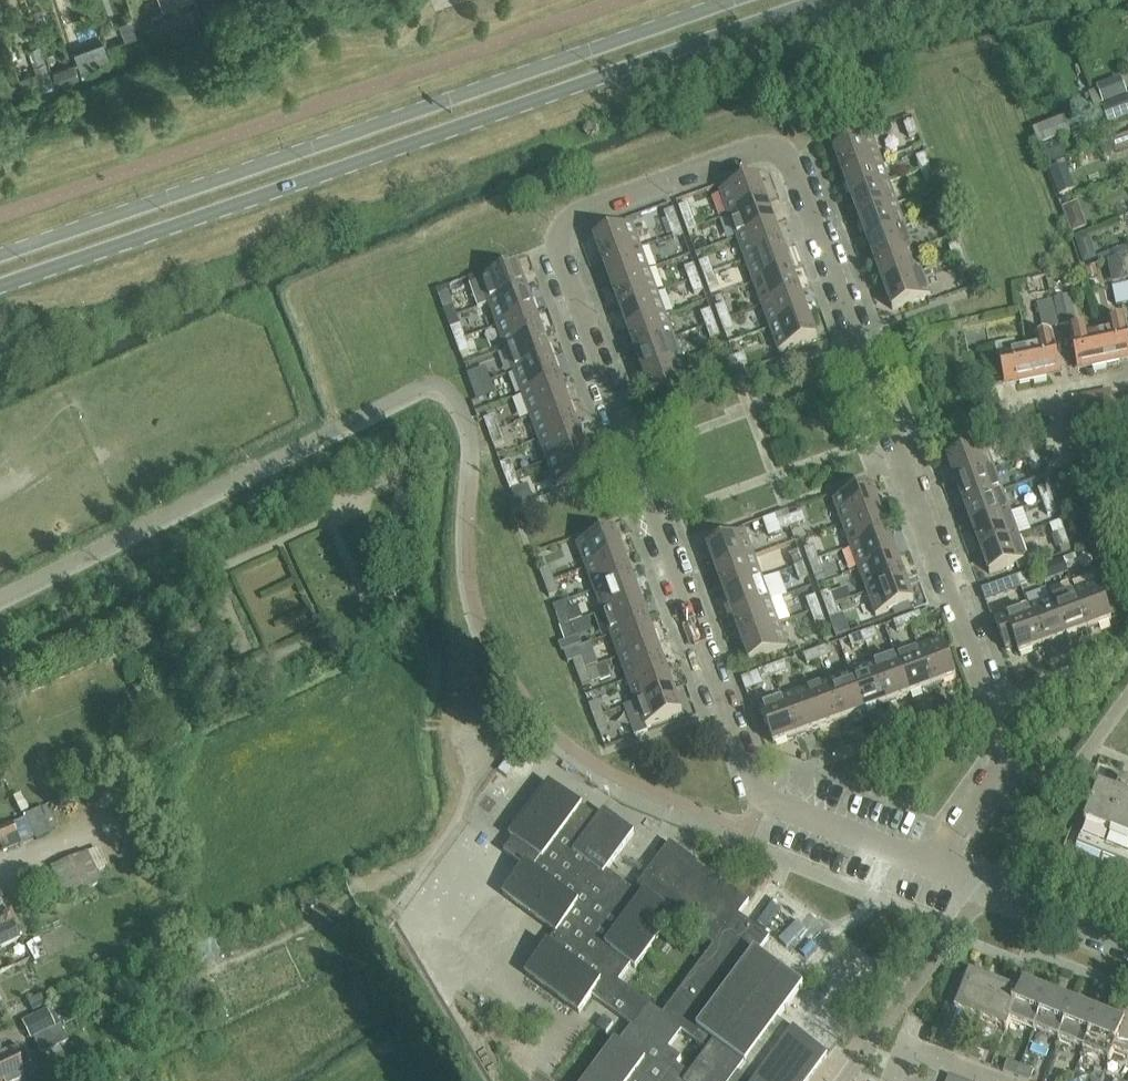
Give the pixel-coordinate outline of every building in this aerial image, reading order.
[(163,14),(150,18),(155,32),(167,28),(163,14)] [(1126,95),(1121,81),(1102,88),(1107,101),(1126,95)] [(1127,116),(1127,101),(1127,97),(1102,106),(1108,123),(1127,116)] [(910,140),(919,136),(914,123),(905,126),(910,140)] [(834,152),(843,176),(881,162),(872,138),(834,152)] [(1127,150),(1127,138),(1113,143),(1117,154),(1127,150)] [(926,156),(917,159),(922,173),(931,169),(926,156)] [(881,162),(843,176),(851,199),(889,185),(881,162)] [(931,169),(922,173),(926,186),(936,182),(931,169)] [(720,194),(729,218),(767,204),(758,180),(720,194)] [(889,185),(851,199),(859,221),(897,207),(889,185)] [(942,201),(933,204),(938,217),(947,214),(942,201)] [(767,204),(729,218),(737,240),(775,226),(767,204)] [(688,206),(679,210),(684,223),(693,219),(688,206)] [(897,207),(859,221),(868,243),(906,229),(897,207)] [(674,211),(665,215),(670,228),(679,225),(674,211)] [(947,214),(938,217),(943,230),(952,227),(947,214)] [(693,219),(684,223),(689,236),(698,232),(693,219)] [(679,225),(670,228),(674,241),(683,238),(679,225)] [(775,226),(737,240),(746,263),(784,249),(775,226)] [(594,241),(603,264),(641,250),(632,227),(594,241)] [(906,229),(868,243),(876,266),(914,252),(906,229)] [(959,246),(950,249),(955,262),(964,259),(959,246)] [(784,249),(746,263),(754,285),(792,271),(784,249)] [(641,250),(603,264),(611,287),(649,273),(641,250)] [(914,252),(876,266),(884,288),(922,274),(914,252)] [(964,259),(955,262),(959,275),(969,272),(964,259)] [(709,262),(699,265),(704,278),(713,275),(709,262)] [(694,267),(685,270),(690,283),(699,280),(694,267)] [(481,282),(470,287),(478,310),(489,306),(527,292),(519,268),(481,282)] [(792,271),(754,285),(762,308),(800,294),(792,271)] [(649,273),(611,287),(619,309),(658,295),(649,273)] [(922,274),(884,288),(893,312),(931,298),(922,274)] [(713,275),(704,278),(709,291),(718,288),(713,275)] [(699,280),(690,283),(695,296),(704,293),(699,280)] [(1117,308),(1127,305),(1127,286),(1113,289),(1117,308)] [(527,292),(489,306),(498,328),(536,315),(527,292)] [(448,294),(439,298),(444,311),(453,308),(448,294)] [(800,294),(762,308),(770,330),(808,316),(800,294)] [(658,295),(619,309),(628,332),(666,318),(658,295)] [(1071,300),(1053,304),(1059,329),(1077,324),(1071,300)] [(1044,332),(1059,329),(1053,304),(1038,308),(1044,332)] [(725,307),(716,310),(721,323),(730,320),(725,307)] [(711,312),(702,315),(706,328),(716,325),(711,312)] [(536,315),(498,328),(506,351),(544,337),(536,315)] [(808,316),(770,330),(779,354),(817,340),(808,316)] [(666,318),(628,332),(636,354),(674,340),(666,318)] [(730,320),(721,323),(726,336),(735,333),(730,320)] [(1099,333),(1106,368),(1120,365),(1119,360),(1127,359),(1127,333),(1125,321),(1109,325),(1110,330),(1099,333)] [(716,325),(706,328),(711,341),(720,338),(716,325)] [(460,327),(451,331),(456,344),(465,340),(460,327)] [(1087,329),(1070,333),(1078,369),(1092,366),(1093,370),(1106,368),(1099,333),(1088,335),(1087,329)] [(1037,346),(1026,348),(1033,383),(1047,380),(1046,376),(1060,373),(1053,336),(1036,340),(1037,346)] [(544,337),(506,351),(514,374),(552,360),(544,337)] [(465,340),(456,344),(461,357),(470,353),(465,340)] [(674,340),(636,354),(644,377),(682,363),(674,340)] [(1014,345),(997,348),(1005,385),(1019,382),(1020,386),(1033,383),(1026,348),(1015,350),(1014,345)] [(745,356),(734,360),(732,361),(735,370),(748,365),(745,356)] [(552,360),(514,374),(523,397),(561,383),(552,360)] [(722,375),(735,370),(732,361),(719,366),(722,375)] [(682,363),(644,377),(653,400),(691,386),(682,363)] [(477,373),(468,376),(473,389),(482,386),(477,373)] [(561,383),(523,397),(531,419),(569,405),(561,383)] [(482,386),(473,389),(477,402),(487,399),(482,386)] [(569,405),(531,419),(539,442),(577,428),(569,405)] [(999,417),(956,428),(959,441),(960,442),(1002,431),(1001,425),(999,417)] [(494,418),(485,422),(489,435),(499,431),(494,418)] [(577,428),(539,442),(547,464),(585,450),(577,428)] [(499,431),(489,435),(494,448),(503,444),(499,431)] [(1031,443),(1022,446),(1027,459),(1036,456),(1031,443)] [(948,461),(956,485),(994,471),(986,447),(948,461)] [(585,450),(547,464),(556,488),(594,474),(585,450)] [(1036,456),(1027,459),(1032,472),(1041,469),(1036,456)] [(510,463),(501,467),(506,480),(515,476),(510,463)] [(994,471),(956,485),(965,507),(1003,493),(994,471)] [(515,476),(506,480),(511,493),(520,489),(515,476)] [(1048,488),(1039,491),(1043,504),(1052,501),(1048,488)] [(834,503),(843,527),(881,513),(872,489),(834,503)] [(1003,493),(965,507),(973,530),(1011,516),(1003,493)] [(1052,501),(1043,504),(1048,517),(1057,514),(1052,501)] [(881,513),(843,527),(851,549),(889,535),(881,513)] [(803,515),(790,519),(793,529),(806,524),(803,515)] [(1011,516),(973,530),(981,552),(1019,538),(1011,516)] [(780,533),(793,529),(790,519),(776,524),(780,533)] [(578,547),(586,570),(624,556),(616,533),(578,547)] [(1060,550),(1069,547),(1064,533),(1055,537),(1060,550)] [(889,535),(851,549),(859,572),(897,558),(889,535)] [(708,549),(716,573),(754,559),(745,536),(708,549)] [(1019,538),(981,552),(990,576),(1028,562),(1019,538)] [(813,548),(804,551),(809,565),(818,561),(813,548)] [(790,557),(795,570),(804,566),(799,553),(790,557)] [(624,556),(586,570),(595,593),(633,579),(624,556)] [(1076,557),(1063,562),(1066,571),(1079,566),(1076,557)] [(897,558),(859,572),(867,594),(905,580),(897,558)] [(754,559),(716,573),(725,596),(762,582),(754,559)] [(818,561),(809,565),(814,578),(823,574),(818,561)] [(1063,562),(1049,567),(1053,576),(1066,571),(1063,562)] [(804,566),(795,570),(800,583),(809,580),(804,566)] [(549,569),(540,572),(545,585),(554,582),(549,569)] [(1031,574),(1018,578),(1021,588),(1034,583),(1031,574)] [(1018,578),(1005,583),(1008,592),(1021,588),(1018,578)] [(633,579),(595,593),(603,615),(641,601),(633,579)] [(905,580),(867,594),(876,618),(914,604),(905,580)] [(554,582),(545,585),(549,599),(559,595),(554,582)] [(762,582),(725,596),(733,618),(771,604),(762,582)] [(1098,585),(1074,593),(1088,631),(1112,623),(1098,585)] [(830,593),(821,596),(826,609),(835,606),(830,593)] [(1074,593),(1052,602),(1066,640),(1088,631),(1074,593)] [(807,602),(812,615),(821,611),(816,598),(807,602)] [(641,601),(603,615),(611,638),(649,624),(641,601)] [(1052,602),(1029,610),(1043,648),(1066,640),(1052,602)] [(771,604),(733,618),(741,641),(779,627),(771,604)] [(835,606),(826,609),(831,622),(840,619),(835,606)] [(1043,648),(1029,610),(995,622),(1006,652),(1016,648),(1019,656),(1043,648)] [(821,611),(812,615),(816,628),(826,624),(821,611)] [(566,614),(556,617),(561,630),(570,627),(566,614)] [(920,614),(907,619),(910,628),(923,623),(920,614)] [(907,619),(894,624),(897,633),(910,628),(907,619)] [(649,624),(611,638),(619,660),(657,646),(649,624)] [(570,627),(561,630),(566,643),(575,640),(570,627)] [(779,627),(741,641),(750,664),(788,650),(779,627)] [(875,631),(862,636),(865,645),(878,640),(875,631)] [(862,636),(849,640),(852,650),(865,645),(862,636)] [(942,642),(918,650),(932,688),(956,680),(942,642)] [(657,646),(619,660),(628,683),(666,668),(657,646)] [(830,647),(817,652),(820,661),(833,656),(830,647)] [(918,650),(896,658),(910,697),(932,688),(918,650)] [(817,652),(804,657),(807,666),(820,661),(817,652)] [(896,658),(874,667),(888,705),(910,697),(896,658)] [(582,659),(573,662),(578,675),(587,672),(582,659)] [(785,664),(772,669),(776,678),(789,673),(785,664)] [(874,667),(851,675),(865,713),(888,705),(874,667)] [(666,668),(628,683),(636,705),(674,691),(666,668)] [(772,669),(759,673),(762,682),(776,678),(772,669)] [(587,672),(578,675),(582,688),(592,685),(587,672)] [(851,675),(829,683),(843,721),(865,713),(851,675)] [(829,683),(806,691),(820,729),(843,721),(829,683)] [(636,705),(623,710),(634,740),(647,735),(645,729),(683,715),(674,691),(636,705)] [(806,691),(784,700),(798,738),(820,729),(806,691)] [(784,700),(760,708),(774,746),(798,738),(784,700)] [(599,704),(589,707),(594,720),(603,717),(599,704)] [(603,717),(594,720),(599,733),(608,730),(603,717)] [(1127,800),(1127,797),(1127,783),(1121,781),(1116,795),(1100,789),(1077,846),(1104,857),(1127,800)] [(827,1058),(778,1022),(800,991),(802,992),(803,990),(758,956),(770,940),(739,917),(749,904),(670,845),(635,893),(607,873),(634,836),(604,814),(599,821),(589,814),(585,820),(578,815),(583,809),(550,785),(510,838),(514,841),(507,850),(525,864),(503,892),(505,894),(504,896),(559,937),(551,947),(549,946),(526,975),(580,1015),(592,998),(633,1028),(620,1045),(616,1042),(587,1080),(810,1080),(827,1058)] [(1127,800),(1104,857),(1127,866),(1127,800)] [(41,812),(25,819),(25,820),(34,839),(35,841),(51,833),(50,832),(55,830),(53,824),(48,827),(41,812)] [(0,831),(0,843),(5,853),(34,839),(25,820),(0,831)] [(50,875),(41,880),(45,890),(55,885),(50,875)] [(5,914),(3,921),(5,926),(7,925),(11,924),(15,922),(10,912),(6,914),(5,914)] [(0,934),(0,953),(20,944),(13,928),(0,934)] [(955,1011),(980,1021),(995,984),(970,974),(955,1011)] [(1020,994),(995,984),(980,1021),(1007,1032),(1010,1023),(1011,1023),(1010,1022),(1021,994),(1020,993),(1020,994)] [(1050,996),(1024,985),(1020,993),(1021,994),(1010,1022),(1011,1023),(1035,1033),(1050,996)] [(1075,1005),(1050,996),(1035,1033),(1060,1043),(1075,1005)] [(1100,1015),(1075,1005),(1060,1043),(1085,1053),(1100,1015)] [(46,1013),(23,1024),(30,1040),(54,1029),(46,1013)] [(1123,1025),(1100,1015),(1085,1053),(1110,1063),(1113,1054),(1114,1054),(1113,1053),(1124,1025),(1123,1024),(1123,1025)] [(1127,1016),(1123,1024),(1124,1025),(1113,1053),(1114,1054),(1127,1060),(1127,1016)] [(604,1019),(597,1028),(607,1035),(614,1026),(604,1019)] [(958,1043),(954,1053),(966,1058),(971,1048),(958,1043)] [(984,1053),(971,1048),(966,1058),(980,1064),(984,1053)] [(18,1072),(29,1066),(21,1049),(0,1059),(0,1080),(22,1080),(18,1072)] [(1008,1062),(1003,1073),(1017,1079),(1021,1068),(1008,1062)] [(1021,1068),(1017,1079),(1023,1080),(1030,1080),(1034,1073),(1021,1068)]
